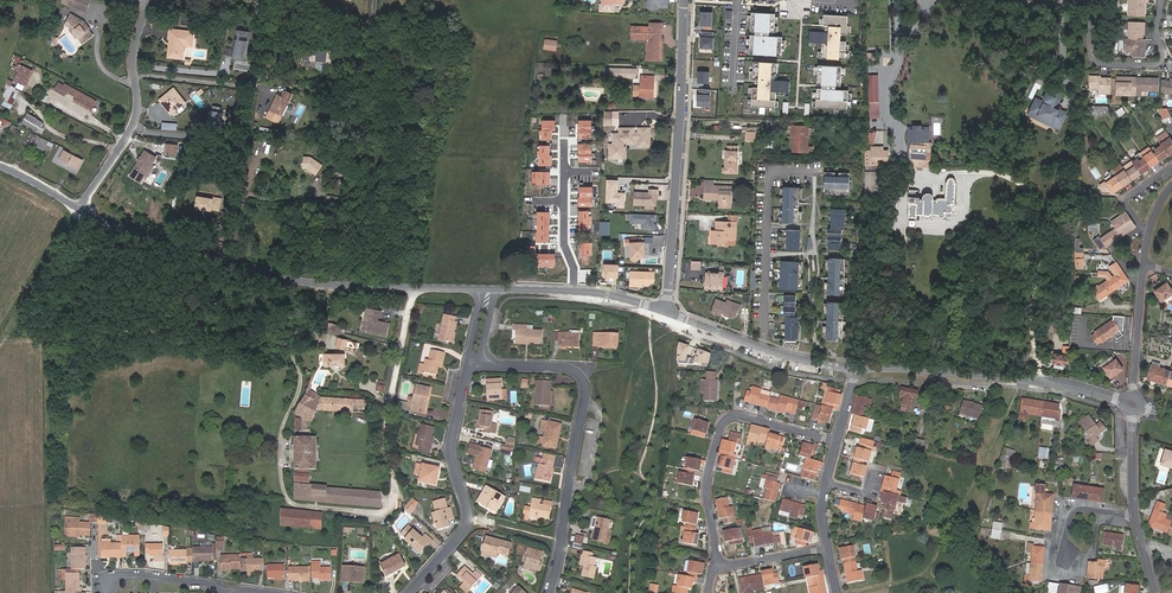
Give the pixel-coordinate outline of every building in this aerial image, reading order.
[(64,2),(81,9),(84,0),(65,0),(64,2)] [(666,2),(668,2),(668,0),(648,0),(648,8),(649,9),(655,10),(657,8),(657,5),(660,6),(662,7),(666,7),(666,2)] [(1145,0),(1128,0),(1128,16),(1144,16),(1145,0)] [(601,3),(600,3),(599,12),(616,12),(616,5),(614,5),(612,4),(607,4),(602,4),(601,3)] [(71,10),(65,21),(71,24),(72,22),(75,24),(84,36),(91,31),(87,25),(85,22),(86,21),(83,17),(71,10)] [(712,25),(713,12),(701,11),(701,24),(712,25)] [(775,14),(751,13),(749,55),(781,57),(783,37),(774,36),(775,14)] [(848,15),(824,14),(823,32),(809,31),(809,42),(823,43),(822,58),(845,60),(848,15)] [(65,21),(64,23),(69,26),(69,27),(73,32),(78,31),(83,37),(84,36),(75,24),(72,22),(71,24),(65,21)] [(660,40),(662,40),(663,23),(657,22),(650,22),(650,26),(632,25),(631,39),(649,39),(648,59),(655,59),(662,60),(662,43),(660,43),(660,40)] [(1143,35),(1143,22),(1128,22),(1127,39),(1142,39),(1142,35),(1143,35)] [(192,33),(168,30),(166,39),(168,39),(166,57),(176,59),(178,49),(181,50),(181,46),(190,47),(192,33)] [(243,61),(248,32),(237,30),(232,54),(235,55),(234,59),(243,61)] [(713,48),(714,37),(713,37),(713,31),(703,31),(702,37),(701,37),(700,47),(713,48)] [(558,40),(545,39),(544,49),(557,51),(558,40)] [(1142,47),(1142,44),(1143,44),(1143,39),(1142,39),(1127,39),(1123,39),(1123,51),(1132,51),(1132,57),(1144,57),(1144,47),(1142,47)] [(326,62),(327,50),(306,49),(306,60),(326,62)] [(779,62),(753,61),(752,107),(775,108),(776,92),(790,93),(790,82),(778,81),(779,62)] [(26,86),(34,70),(22,64),(14,80),(26,86)] [(843,67),(818,66),(816,107),(849,109),(850,90),(841,89),(843,67)] [(639,78),(639,68),(604,67),(605,72),(604,77),(639,78)] [(709,82),(710,71),(699,70),(698,81),(709,82)] [(879,74),(868,74),(868,118),(879,118),(879,74)] [(655,89),(655,76),(641,75),(641,85),(634,85),(634,97),(654,98),(655,89)] [(1111,94),(1111,78),(1106,78),(1106,80),(1101,80),(1101,78),(1101,77),(1089,77),(1089,89),(1099,89),(1099,94),(1111,94)] [(1136,95),(1136,79),(1128,79),(1128,78),(1117,77),(1117,90),(1124,90),(1124,92),(1130,92),(1130,95),(1136,95)] [(1158,91),(1158,78),(1141,78),(1141,79),(1136,79),(1136,95),(1141,95),(1141,91),(1158,91)] [(1170,81),(1166,81),(1167,80),(1161,80),(1161,92),(1166,92),(1166,94),(1171,94),(1171,81),(1170,81)] [(79,104),(91,111),(97,100),(65,83),(59,93),(65,96),(67,92),(81,100),(79,104)] [(3,104),(11,109),(18,93),(8,87),(4,96),(6,97),(3,104)] [(172,88),(158,99),(166,110),(173,111),(184,102),(172,88)] [(709,105),(710,88),(700,88),(700,94),(698,93),(697,104),(709,105)] [(1053,109),(1061,94),(1053,89),(1044,105),(1053,109)] [(276,94),(269,109),(280,115),(291,94),(286,91),(283,97),(276,94)] [(210,106),(215,102),(211,97),(206,101),(210,106)] [(1044,105),(1036,100),(1030,112),(1061,128),(1067,117),(1053,109),(1044,105)] [(722,107),(722,111),(744,113),(745,103),(719,101),(719,107),(722,107)] [(214,111),(219,107),(215,102),(210,106),(214,111)] [(1104,108),(1096,109),(1101,116),(1106,114),(1104,108)] [(1169,114),(1167,108),(1159,108),(1163,117),(1169,114)] [(1101,116),(1096,109),(1090,113),(1092,116),(1094,114),(1097,119),(1101,116)] [(1061,128),(1030,112),(1028,115),(1059,132),(1061,128)] [(37,120),(27,115),(23,123),(37,130),(39,126),(35,124),(37,120)] [(2,117),(0,123),(0,134),(3,126),(8,128),(11,122),(2,117)] [(57,117),(53,125),(68,133),(72,125),(70,123),(71,121),(69,120),(67,122),(57,117)] [(555,120),(543,120),(543,129),(555,129),(555,120)] [(591,120),(579,120),(579,129),(591,129),(591,120)] [(795,125),(794,136),(794,150),(808,151),(808,126),(795,125)] [(610,145),(610,158),(623,158),(623,144),(623,142),(632,142),(632,140),(634,140),(638,140),(640,140),(640,145),(647,145),(647,129),(640,129),(640,133),(638,133),(634,133),(632,133),(632,129),(620,129),(620,135),(613,135),(613,145),(610,145)] [(640,145),(640,140),(638,140),(638,147),(650,147),(650,129),(647,129),(647,145),(640,145)] [(552,130),(540,130),(540,139),(552,139),(552,130)] [(591,130),(579,130),(579,139),(591,139),(591,130)] [(756,141),(757,131),(747,131),(747,140),(756,141)] [(1161,144),(1161,145),(1168,155),(1171,153),(1171,141),(1170,138),(1166,132),(1157,138),(1161,144)] [(909,133),(909,166),(931,166),(932,145),(926,145),(926,142),(924,142),(924,133),(909,133)] [(38,136),(34,134),(30,142),(34,144),(35,145),(44,150),(49,141),(38,135),(38,136)] [(773,148),(773,140),(765,139),(765,148),(773,148)] [(174,144),(165,143),(164,153),(172,154),(174,144)] [(591,144),(579,144),(579,153),(591,153),(591,144)] [(540,145),(540,155),(549,155),(549,145),(540,145)] [(725,158),(725,166),(724,172),(738,172),(739,145),(728,145),(728,150),(727,159),(725,158)] [(1150,149),(1159,162),(1168,155),(1161,145),(1155,149),(1154,147),(1150,149)] [(1142,157),(1150,168),(1159,162),(1150,149),(1150,148),(1145,151),(1146,154),(1142,157)] [(78,169),(83,159),(64,150),(60,159),(78,169)] [(878,164),(878,150),(866,150),(866,164),(878,164)] [(155,158),(143,151),(140,158),(140,159),(139,162),(137,162),(129,176),(140,183),(145,174),(145,172),(149,166),(150,165),(155,158)] [(591,153),(579,153),(579,162),(591,162),(591,153)] [(1142,157),(1140,153),(1136,156),(1138,159),(1133,162),(1141,174),(1150,168),(1142,157)] [(349,173),(351,160),(339,159),(339,157),(335,156),(333,171),(349,173)] [(552,156),(540,156),(540,165),(552,165),(552,156)] [(314,175),(321,166),(309,157),(302,157),(301,168),(305,168),(314,175)] [(1122,167),(1125,170),(1132,180),(1141,174),(1133,162),(1132,160),(1122,167)] [(1120,163),(1111,169),(1115,176),(1125,170),(1122,167),(1120,163)] [(1115,176),(1123,187),(1132,180),(1125,170),(1115,176)] [(541,171),(532,171),(532,184),(541,184),(541,171)] [(878,191),(878,171),(866,171),(866,191),(878,191)] [(551,172),(542,172),(542,184),(551,185),(551,172)] [(849,193),(849,177),(825,176),(825,192),(849,193)] [(1113,193),(1123,187),(1115,176),(1106,182),(1106,183),(1103,185),(1110,194),(1112,193),(1113,193)] [(909,190),(909,217),(916,218),(916,214),(923,214),(924,215),(925,215),(926,215),(927,215),(928,215),(929,215),(930,215),(931,214),(937,215),(939,217),(943,217),(944,217),(952,217),(952,216),(957,216),(958,205),(957,204),(956,204),(955,204),(956,183),(955,183),(955,181),(953,178),(950,178),(948,180),(948,182),(947,182),(946,198),(939,198),(936,199),(936,200),(934,200),(934,199),(934,197),(933,195),(931,194),(930,193),(928,193),(927,193),(926,194),(925,194),(923,196),(923,198),(922,199),(921,199),(921,198),(920,197),(919,196),(918,196),(919,191),(917,190),(909,190)] [(617,180),(606,180),(606,203),(616,203),(616,208),(625,208),(625,192),(617,192),(617,180)] [(705,180),(705,191),(705,199),(712,200),(712,197),(720,197),(720,200),(720,208),(731,208),(732,199),(729,198),(730,192),(727,192),(727,187),(713,186),(713,180),(705,180)] [(1078,186),(1077,195),(1086,195),(1086,186),(1078,186)] [(593,187),(581,187),(581,196),(593,196),(593,187)] [(797,222),(799,188),(783,187),(782,222),(797,222)] [(649,192),(635,191),(635,198),(634,205),(657,206),(658,189),(649,189),(649,192)] [(591,197),(579,197),(579,206),(591,206),(591,197)] [(195,199),(193,211),(199,212),(203,213),(205,213),(205,211),(217,213),(218,200),(210,199),(210,201),(195,199)] [(1077,206),(1076,222),(1086,222),(1086,214),(1082,213),(1082,206),(1077,206)] [(844,229),(845,209),(832,209),(831,229),(829,229),(828,249),(841,249),(842,229),(844,229)] [(549,211),(537,211),(537,219),(549,220),(549,211)] [(592,211),(579,211),(579,225),(591,226),(592,211)] [(1127,219),(1130,218),(1126,212),(1111,222),(1114,226),(1126,218),(1127,219)] [(656,231),(657,216),(632,214),(631,224),(643,224),(643,230),(656,231)] [(1115,228),(1121,237),(1135,227),(1130,218),(1127,219),(1126,218),(1114,226),(1115,228)] [(549,220),(537,220),(537,229),(549,229),(549,220)] [(719,231),(716,231),(712,231),(712,243),(728,244),(728,237),(730,237),(730,240),(736,240),(737,222),(729,222),(716,221),(716,228),(719,228),(719,231)] [(600,223),(600,235),(608,235),(609,223),(600,223)] [(1105,246),(1106,247),(1121,237),(1115,228),(1105,235),(1103,233),(1098,236),(1101,239),(1097,242),(1101,248),(1105,246)] [(799,250),(800,231),(787,230),(786,249),(799,250)] [(1075,253),(1084,253),(1084,248),(1079,247),(1080,232),(1076,231),(1075,253)] [(548,233),(536,232),(536,241),(548,241),(548,233)] [(648,258),(647,242),(643,242),(643,237),(631,237),(632,257),(631,258),(632,259),(633,260),(633,261),(634,261),(635,261),(636,261),(637,260),(638,259),(639,258),(648,258)] [(592,243),(582,243),(582,255),(592,255),(592,243)] [(555,254),(535,253),(535,266),(555,266),(555,254)] [(1075,253),(1074,266),(1078,266),(1083,266),(1084,263),(1084,253),(1075,253)] [(845,259),(829,258),(829,260),(825,260),(825,271),(829,271),(828,282),(824,283),(824,293),(828,293),(828,295),(833,295),(839,295),(844,295),(844,293),(847,293),(847,287),(844,287),(844,284),(847,284),(847,278),(845,278),(845,266),(848,266),(848,261),(845,260),(845,259)] [(701,271),(701,262),(691,261),(691,270),(701,271)] [(798,289),(799,262),(781,262),(780,288),(798,289)] [(620,264),(606,264),(605,271),(605,277),(620,278),(620,271),(620,264)] [(1114,290),(1128,280),(1122,271),(1119,267),(1113,271),(1115,275),(1108,280),(1114,290)] [(708,272),(705,272),(704,289),(723,290),(724,272),(708,270),(708,272)] [(651,282),(651,272),(631,272),(630,287),(636,287),(636,285),(643,285),(650,285),(651,284),(651,282)] [(1100,299),(1114,290),(1108,280),(1099,286),(1098,285),(1093,288),(1100,299)] [(1167,283),(1155,291),(1162,301),(1171,294),(1171,290),(1167,283)] [(797,338),(798,317),(795,316),(796,296),(784,295),(783,316),(786,316),(785,338),(797,338)] [(729,303),(726,302),(722,301),(716,299),(713,306),(710,313),(720,316),(721,313),(724,314),(724,315),(729,318),(731,317),(733,318),(735,318),(736,316),(738,310),(739,310),(741,305),(732,301),(731,304),(729,303)] [(826,337),(826,338),(831,338),(838,339),(838,338),(842,339),(843,335),(846,335),(846,331),(843,331),(843,327),(846,327),(846,322),(843,322),(843,316),(846,316),(846,311),(843,311),(843,303),(839,303),(833,302),(828,302),(828,304),(824,304),(823,314),(827,314),(827,326),(823,326),(823,337),(826,337)] [(369,326),(367,332),(388,337),(391,324),(378,321),(379,319),(382,317),(384,312),(369,309),(365,325),(369,326)] [(450,330),(452,330),(454,321),(451,320),(452,315),(442,314),(439,338),(448,340),(450,330)] [(1124,330),(1125,316),(1113,316),(1113,320),(1120,330),(1114,334),(1117,339),(1124,335),(1122,332),(1124,330)] [(1102,342),(1120,330),(1113,320),(1095,332),(1096,333),(1092,336),(1097,344),(1101,341),(1102,342)] [(515,330),(515,340),(527,341),(527,342),(541,342),(541,330),(532,330),(525,330),(525,325),(513,325),(513,330),(515,330)] [(559,333),(554,333),(554,342),(558,342),(558,345),(576,346),(577,335),(568,334),(568,333),(559,332),(559,333)] [(617,334),(594,333),(594,345),(617,346),(617,334)] [(336,347),(346,349),(348,341),(338,338),(336,347)] [(1067,360),(1070,360),(1070,348),(1071,341),(1067,341),(1066,355),(1054,353),(1053,364),(1066,366),(1067,360)] [(438,362),(441,362),(444,352),(432,349),(429,359),(426,358),(425,363),(420,362),(418,372),(422,373),(423,371),(435,374),(437,366),(438,362)] [(324,365),(346,365),(346,353),(323,353),(324,365)] [(1114,360),(1111,357),(1099,365),(1102,369),(1104,368),(1111,377),(1123,369),(1116,359),(1114,360)] [(1147,379),(1167,385),(1171,371),(1159,367),(1160,364),(1152,361),(1147,379)] [(491,393),(491,400),(502,399),(501,391),(501,379),(486,381),(487,393),(491,393)] [(717,381),(714,381),(706,380),(705,380),(704,393),(704,400),(716,400),(717,381)] [(549,391),(551,391),(552,382),(538,381),(536,405),(543,406),(548,406),(549,391)] [(840,390),(827,387),(828,383),(823,382),(821,390),(828,392),(838,395),(840,390)] [(424,406),(426,406),(430,388),(417,385),(414,398),(412,409),(413,409),(423,411),(424,406)] [(306,395),(310,386),(309,386),(305,395),(306,395),(296,413),(295,431),(301,431),(302,417),(311,422),(317,410),(366,413),(364,400),(320,397),(318,395),(316,399),(306,395)] [(320,391),(310,386),(306,395),(316,399),(318,395),(320,391)] [(767,407),(770,397),(770,396),(771,392),(761,389),(753,387),(751,392),(747,391),(744,401),(767,407)] [(918,391),(901,387),(900,395),(904,396),(900,410),(913,413),(918,391)] [(835,405),(839,406),(841,395),(838,395),(828,392),(824,407),(833,409),(834,409),(835,405)] [(779,399),(770,397),(767,407),(767,408),(785,413),(787,408),(791,410),(796,411),(798,407),(799,400),(794,399),(781,395),(779,399)] [(871,400),(857,396),(852,414),(855,415),(862,417),(865,407),(869,408),(871,400)] [(412,409),(414,398),(410,397),(408,403),(398,401),(396,411),(412,414),(413,409),(412,409)] [(806,405),(807,402),(800,400),(799,400),(798,407),(802,408),(803,405),(806,405)] [(974,403),(971,403),(963,401),(960,413),(980,418),(983,406),(974,403)] [(1043,404),(1044,402),(1039,401),(1039,404),(1024,402),(1023,411),(1020,411),(1019,418),(1028,420),(1029,415),(1041,417),(1043,404)] [(1053,405),(1043,404),(1041,417),(1055,419),(1059,419),(1060,414),(1057,413),(1058,404),(1053,403),(1053,405)] [(833,409),(824,407),(816,405),(813,419),(818,421),(818,423),(822,424),(823,421),(829,423),(833,409)] [(479,409),(479,418),(477,429),(485,430),(490,430),(490,432),(495,433),(496,423),(491,422),(492,411),(479,409)] [(862,417),(855,415),(851,430),(860,433),(862,428),(866,429),(869,419),(862,417)] [(1096,426),(1088,416),(1079,423),(1089,437),(1086,439),(1091,446),(1098,441),(1095,437),(1105,430),(1100,423),(1096,426)] [(1054,426),(1055,419),(1041,417),(1040,424),(1054,426)] [(695,419),(691,434),(701,437),(705,438),(706,433),(709,423),(695,419)] [(551,444),(557,445),(561,425),(543,421),(541,430),(545,431),(544,438),(543,445),(550,447),(551,444)] [(431,442),(432,436),(434,428),(422,425),(417,445),(422,446),(431,448),(433,443),(431,442)] [(770,430),(751,425),(747,440),(756,442),(757,438),(767,441),(769,433),(770,430)] [(723,440),(719,455),(721,455),(728,457),(729,453),(734,454),(736,444),(737,439),(741,440),(742,435),(731,432),(729,442),(723,440)] [(769,433),(767,441),(765,447),(776,450),(777,447),(781,448),(784,437),(769,433)] [(301,436),(295,436),(295,445),(295,461),(295,469),(317,469),(317,437),(301,436)] [(1049,438),(1042,437),(1039,456),(1046,458),(1049,438)] [(869,462),(871,452),(874,453),(875,449),(871,447),(873,441),(861,438),(860,444),(859,449),(856,448),(855,453),(852,452),(850,457),(854,458),(864,461),(867,462),(869,462)] [(924,441),(915,439),(913,446),(923,449),(924,441)] [(806,458),(810,459),(812,453),(815,454),(818,445),(814,444),(814,445),(803,443),(800,456),(806,458)] [(478,455),(480,446),(470,444),(468,453),(476,456),(476,455),(478,455)] [(513,452),(514,446),(505,445),(504,444),(502,450),(513,452)] [(475,460),(474,464),(473,469),(486,473),(492,450),(480,446),(478,455),(476,455),(476,456),(474,460),(475,460)] [(1011,464),(1015,451),(1004,448),(1000,462),(1006,463),(1011,464)] [(1171,455),(1165,452),(1161,464),(1171,467),(1171,455)] [(728,457),(721,455),(718,467),(722,468),(721,471),(731,474),(735,459),(728,457)] [(704,465),(705,461),(687,457),(684,468),(695,471),(699,471),(701,464),(704,465)] [(806,458),(801,477),(815,481),(819,466),(822,467),(823,462),(810,459),(806,458)] [(859,476),(863,477),(866,466),(863,466),(864,461),(854,458),(850,473),(851,473),(859,476)] [(553,461),(543,459),(542,464),(539,463),(538,468),(536,479),(549,481),(553,461)] [(440,468),(418,463),(415,473),(421,474),(419,480),(436,484),(440,468)] [(695,471),(684,468),(683,473),(680,472),(678,482),(691,485),(695,471)] [(885,476),(881,491),(884,492),(894,495),(895,490),(896,490),(901,473),(893,471),(891,478),(885,476)] [(310,474),(295,472),(295,499),(381,507),(381,492),(327,487),(327,485),(310,484),(310,474)] [(777,478),(767,475),(763,488),(766,489),(764,499),(775,502),(780,484),(776,483),(777,478)] [(1037,493),(1035,510),(1052,512),(1053,495),(1043,494),(1044,485),(1040,484),(1035,483),(1035,493),(1037,493)] [(1088,500),(1089,487),(1074,485),(1072,498),(1088,500)] [(493,506),(491,508),(498,512),(506,496),(486,486),(478,501),(484,504),(485,502),(493,506)] [(1088,500),(1102,502),(1104,489),(1089,487),(1088,500)] [(882,497),(882,499),(881,502),(886,504),(884,509),(886,510),(894,512),(897,501),(906,503),(907,498),(898,496),(894,495),(884,492),(881,491),(879,496),(882,497)] [(451,519),(448,508),(445,498),(433,501),(436,512),(439,522),(436,523),(438,529),(450,526),(448,520),(451,519)] [(529,513),(540,516),(549,517),(551,506),(544,505),(540,504),(541,500),(532,498),(531,506),(525,505),(524,512),(525,512),(525,516),(529,517),(529,516),(529,513)] [(732,516),(735,515),(733,507),(729,507),(727,498),(716,500),(719,518),(723,517),(724,524),(733,523),(732,516)] [(805,505),(783,499),(781,504),(780,511),(790,514),(790,516),(797,518),(798,515),(803,516),(805,505)] [(862,522),(863,518),(866,506),(841,499),(839,508),(845,510),(844,513),(853,515),(852,519),(862,522)] [(416,505),(410,500),(405,506),(410,512),(416,505)] [(1167,532),(1171,522),(1164,519),(1165,515),(1161,513),(1164,505),(1157,502),(1149,523),(1158,527),(1157,529),(1167,532)] [(866,506),(863,518),(873,521),(874,520),(876,513),(877,506),(867,503),(866,506)] [(322,512),(281,509),(281,525),(321,528),(322,514),(322,512)] [(892,518),(894,512),(886,510),(884,516),(892,518)] [(1052,512),(1035,510),(1035,523),(1030,523),(1029,529),(1045,530),(1050,531),(1052,512)] [(685,527),(695,529),(698,514),(684,511),(682,521),(686,522),(685,527)] [(106,516),(97,515),(98,523),(106,523),(106,516)] [(405,515),(395,524),(400,529),(409,521),(405,515)] [(70,533),(78,533),(89,533),(89,522),(79,521),(79,517),(68,517),(68,522),(70,522),(70,533)] [(598,518),(596,530),(594,539),(606,542),(610,520),(599,517),(598,518)] [(79,535),(78,533),(70,533),(70,522),(68,522),(68,533),(68,535),(79,535)] [(993,522),(992,529),(1001,530),(1003,523),(993,522)] [(407,538),(414,529),(409,525),(402,533),(407,538)] [(695,533),(695,529),(685,527),(683,542),(697,545),(699,534),(695,533)] [(737,528),(723,531),(724,542),(729,541),(729,545),(740,543),(737,528)] [(795,543),(805,546),(807,542),(810,543),(814,532),(799,528),(798,533),(796,539),(795,543)] [(423,538),(414,529),(407,538),(406,538),(413,544),(414,544),(421,551),(429,543),(430,544),(433,541),(426,535),(423,538)] [(755,546),(780,542),(781,545),(785,544),(783,532),(779,533),(772,534),(772,531),(762,533),(761,529),(748,531),(750,542),(754,541),(755,546)] [(1001,530),(992,529),(991,537),(1000,539),(1001,530)] [(1124,536),(1105,533),(1103,545),(1116,547),(1115,549),(1122,550),(1124,536)] [(125,538),(121,538),(121,541),(121,544),(121,554),(126,554),(125,550),(134,550),(134,554),(139,553),(139,534),(125,534),(125,538)] [(575,535),(574,543),(582,544),(584,537),(575,535)] [(487,536),(485,543),(488,544),(486,551),(497,554),(498,553),(508,555),(512,542),(506,541),(505,543),(501,542),(501,540),(487,536)] [(156,543),(145,543),(145,551),(148,551),(148,554),(155,554),(155,560),(162,560),(162,537),(156,537),(156,543)] [(488,544),(485,543),(483,553),(497,556),(497,554),(486,551),(488,544)] [(121,554),(121,544),(110,544),(107,544),(101,544),(101,557),(121,557),(121,554)] [(1042,564),(1044,547),(1033,546),(1033,544),(1028,544),(1028,552),(1032,552),(1031,563),(1042,564)] [(72,567),(85,567),(84,546),(72,546),(72,567)] [(193,559),(193,547),(186,546),(186,549),(169,549),(169,562),(178,562),(187,561),(187,559),(193,559)] [(845,563),(856,561),(853,546),(839,549),(841,560),(844,559),(845,563)] [(216,547),(193,547),(193,559),(193,561),(199,561),(199,559),(212,559),(212,558),(216,558),(216,550),(216,547)] [(539,565),(540,560),(542,551),(528,548),(526,553),(529,554),(528,557),(525,566),(540,570),(541,565),(539,565)] [(584,551),(583,555),(585,555),(584,564),(588,564),(588,568),(586,568),(584,575),(595,577),(597,567),(595,566),(596,557),(592,556),(593,553),(584,551)] [(405,566),(399,554),(381,564),(387,575),(405,566)] [(240,559),(240,555),(221,555),(221,568),(230,568),(240,568),(240,559)] [(264,570),(264,559),(252,559),(240,559),(240,568),(240,570),(264,570)] [(1089,562),(1087,577),(1101,579),(1102,567),(1104,568),(1105,561),(1098,560),(1098,563),(1089,562)] [(320,561),(311,561),(312,576),(320,577),(320,578),(331,578),(330,568),(320,567),(320,561)] [(688,571),(683,571),(682,575),(697,578),(698,573),(702,574),(704,564),(690,561),(688,571)] [(858,571),(856,561),(845,563),(844,563),(848,582),(863,579),(861,570),(858,571)] [(1041,581),(1042,564),(1031,563),(1030,563),(1029,574),(1026,574),(1024,586),(1029,586),(1030,581),(1041,582),(1041,581)] [(284,564),(267,564),(267,577),(284,577),(284,564)] [(811,577),(823,575),(822,571),(819,571),(818,565),(809,566),(805,567),(803,567),(805,578),(807,577),(811,577)] [(357,580),(357,582),(364,582),(365,568),(344,566),(343,581),(348,581),(348,579),(357,580)] [(464,581),(472,588),(482,576),(476,570),(473,574),(464,566),(457,575),(464,581)] [(308,567),(288,567),(288,580),(308,579),(308,567)] [(762,574),(764,586),(779,583),(777,572),(773,573),(772,569),(761,571),(762,574)] [(66,577),(66,591),(72,591),(81,591),(80,586),(79,586),(79,572),(67,572),(66,577)] [(682,575),(679,574),(677,585),(676,588),(674,587),(673,592),(675,592),(688,592),(689,588),(692,588),(693,582),(696,582),(697,578),(682,575)] [(764,586),(762,574),(739,578),(741,592),(744,592),(754,591),(764,589),(764,586)] [(823,575),(811,577),(813,587),(809,588),(810,592),(826,592),(823,575)] [(470,590),(472,588),(464,581),(463,583),(470,590)] [(468,592),(470,590),(463,583),(460,586),(468,592)] [(651,584),(649,591),(657,592),(658,585),(651,584)] [(1060,584),(1058,592),(1080,592),(1080,587),(1060,584)]
